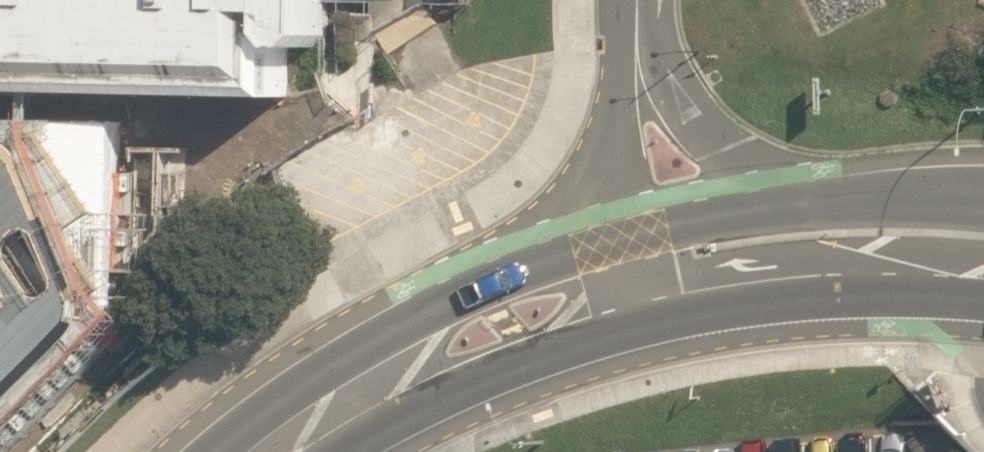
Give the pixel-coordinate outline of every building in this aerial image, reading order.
[(295,105),(296,46),(307,59),(325,60),(338,46),(338,0),(0,0),(0,98),(295,105)]
